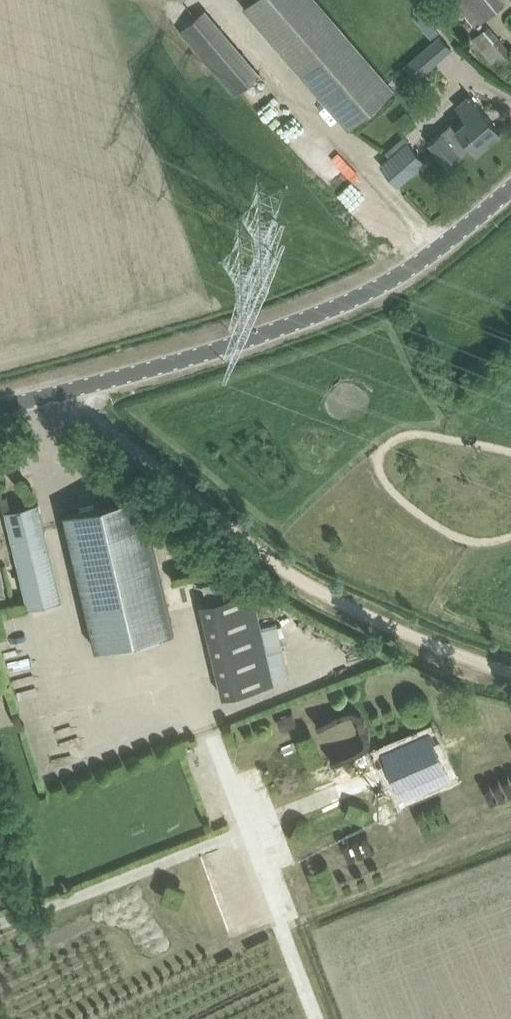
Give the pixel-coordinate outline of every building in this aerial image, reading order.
[(393,88),(322,0),(245,0),(243,1),(345,127),(393,88)] [(475,27),(504,2),(502,0),(457,0),(454,3),(475,27)] [(178,29),(234,94),(261,72),(204,6),(178,29)] [(496,69),(510,57),(510,52),(489,25),(472,39),(496,69)] [(441,35),(405,66),(415,78),(451,47),(441,35)] [(428,142),(449,167),(472,146),(476,151),(500,131),(469,95),(456,106),(466,118),(456,126),(452,121),(428,142)] [(381,164),(398,184),(424,161),(407,142),(381,164)] [(62,511),(95,648),(174,629),(141,492),(62,511)] [(8,508),(31,604),(63,597),(40,500),(8,508)] [(200,602),(222,695),(274,683),(252,590),(200,602)] [(405,741),(381,752),(397,789),(409,783),(413,793),(426,787),(438,782),(434,773),(446,767),(430,731),(405,741)]
